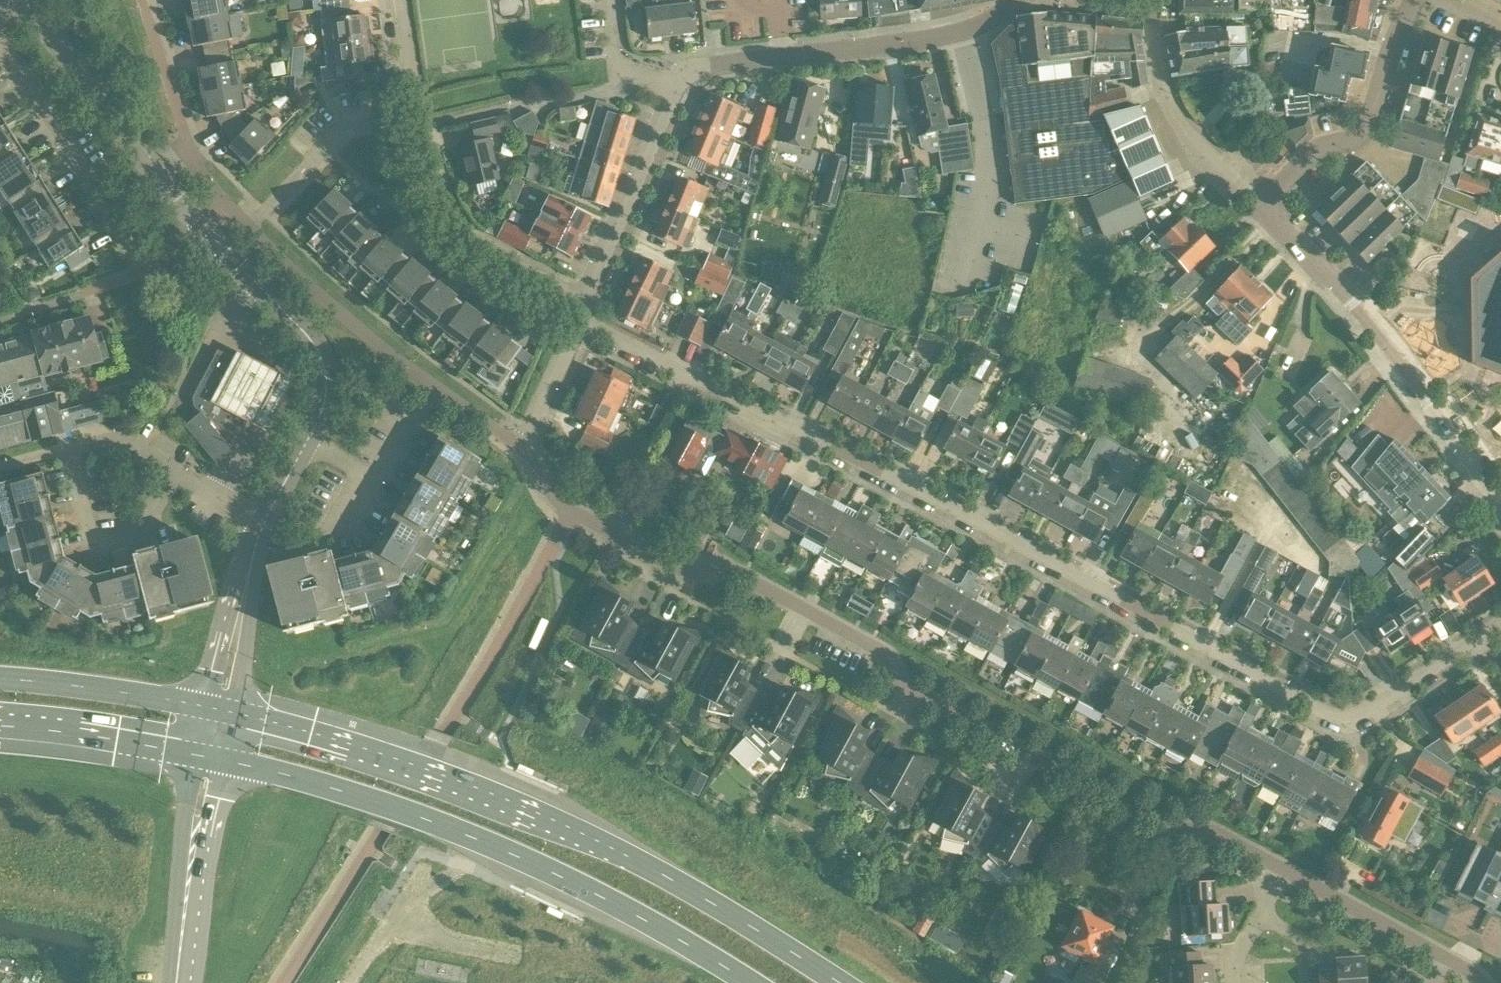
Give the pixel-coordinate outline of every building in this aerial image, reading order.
[(186,10),(189,22),(228,15),(226,3),(232,0),(184,0),(186,10)] [(313,2),(314,11),(325,10),(324,9),(350,5),(350,0),(318,0),(313,2)] [(668,0),(652,0),(653,8),(645,9),(649,39),(672,36),(668,0)] [(672,36),(697,33),(694,3),(684,4),(684,0),(668,0),(672,36)] [(783,24),(808,21),(806,0),(781,0),(783,24)] [(821,20),(839,19),(839,15),(843,14),(844,15),(861,14),(860,0),(819,0),(821,20)] [(869,18),(975,0),(867,0),(869,18)] [(1180,14),(1232,14),(1232,12),(1232,0),(1180,0),(1180,14)] [(1232,0),(1232,12),(1244,12),(1269,11),(1268,0),(1232,0)] [(1269,11),(1275,31),(1310,31),(1311,8),(1310,0),(1268,0),(1269,11)] [(1331,0),(1310,0),(1311,8),(1315,8),(1314,31),(1332,32),(1332,31),(1341,31),(1346,9),(1328,8),(1331,0)] [(1340,33),(1369,40),(1375,42),(1376,42),(1385,11),(1375,8),(1377,0),(1348,0),(1346,9),(1341,31),(1340,33)] [(324,9),(325,10),(326,20),(321,21),(324,45),(367,38),(366,30),(370,29),(369,16),(364,17),(364,15),(352,17),(350,5),(324,9)] [(1047,13),(1017,17),(1019,33),(996,45),(1011,175),(1016,204),(1093,195),(1132,177),(1131,174),(1163,159),(1140,107),(1127,110),(1089,119),(1092,75),(1093,60),(1094,60),(1098,18),(1047,13)] [(228,15),(189,22),(193,47),(203,45),(205,56),(231,51),(229,40),(233,39),(228,15)] [(1112,19),(1098,18),(1094,60),(1093,60),(1092,75),(1111,74),(1112,19)] [(1092,75),(1089,119),(1127,110),(1123,88),(1106,92),(1105,82),(1131,78),(1132,88),(1148,85),(1140,41),(1141,22),(1112,19),(1111,74),(1092,75)] [(1228,48),(1248,46),(1246,28),(1186,29),(1186,32),(1164,36),(1167,53),(1185,50),(1186,47),(1213,43),(1218,44),(1219,48),(1224,47),(1224,43),(1228,42),(1228,48)] [(323,45),(326,67),(322,68),(323,77),(360,77),(358,64),(370,62),(370,61),(375,61),(373,46),(368,47),(367,38),(324,45),(323,45)] [(1428,110),(1448,45),(1425,38),(1405,102),(1428,110)] [(1185,50),(1167,53),(1172,77),(1195,72),(1230,67),(1249,66),(1248,46),(1228,48),(1228,42),(1224,43),(1224,47),(1219,48),(1218,44),(1213,43),(1186,47),(1185,50)] [(1448,45),(1428,110),(1452,117),(1472,52),(1448,45)] [(1332,46),(1327,70),(1316,68),(1311,94),(1345,100),(1350,76),(1363,79),(1368,53),(1332,46)] [(231,51),(205,56),(207,67),(198,69),(200,80),(200,81),(202,93),(242,86),(237,61),(233,62),(231,51)] [(967,123),(947,129),(933,76),(904,82),(918,135),(940,130),(943,148),(940,149),(944,174),(976,170),(967,123)] [(315,77),(295,77),(294,92),(308,84),(315,84),(315,77)] [(809,150),(825,88),(794,80),(778,142),(809,150)] [(242,86),(202,93),(207,118),(217,116),(218,120),(223,131),(244,119),(243,111),(246,110),(242,86)] [(1311,117),(1307,86),(1287,89),(1288,101),(1292,100),(1294,119),(1311,117)] [(853,127),(850,166),(866,167),(868,138),(869,129),(889,131),(889,125),(892,90),(867,88),(867,92),(857,92),(854,127),(853,127)] [(290,99),(286,96),(273,104),(279,110),(290,99)] [(712,96),(700,126),(734,139),(735,136),(731,134),(736,121),(741,123),(746,111),(741,109),(741,108),(712,96)] [(589,124),(630,137),(636,119),(613,112),(615,106),(596,101),(589,124)] [(1428,110),(1405,102),(1391,147),(1425,158),(1438,162),(1452,117),(1428,110)] [(759,106),(753,127),(749,142),(765,146),(775,110),(759,106)] [(576,120),(574,107),(560,109),(561,122),(576,120)] [(534,137),(539,122),(533,111),(513,122),(519,132),(534,137)] [(500,134),(514,130),(510,114),(496,117),(500,134)] [(1465,162),(1463,167),(1479,172),(1483,160),(1500,165),(1500,121),(1500,120),(1500,123),(1478,116),(1466,155),(1467,155),(1465,162)] [(1284,125),(1304,145),(1313,137),(1309,117),(1284,125)] [(244,119),(223,131),(229,141),(232,144),(229,148),(248,165),(257,155),(275,136),(256,118),(250,125),(244,119)] [(476,138),(498,132),(495,119),(473,124),(476,138)] [(589,124),(584,142),(625,154),(630,137),(589,124)] [(20,145),(7,125),(0,129),(0,158),(20,145)] [(1304,145),(1284,125),(1270,129),(1295,154),(1304,145)] [(702,173),(754,195),(758,180),(724,167),(725,165),(721,163),(725,154),(729,156),(735,140),(734,139),(700,126),(688,155),(707,163),(702,173)] [(532,145),(546,149),(548,140),(535,136),(532,145)] [(498,172),(500,171),(499,167),(497,167),(490,140),(459,147),(468,186),(500,179),(498,172)] [(584,142),(579,159),(619,172),(625,154),(584,142)] [(0,158),(0,186),(33,165),(20,145),(0,158)] [(546,149),(532,145),(528,159),(542,163),(546,149)] [(832,154),(819,206),(836,210),(849,158),(832,154)] [(1438,162),(1425,158),(1421,170),(1446,177),(1449,165),(1438,162)] [(1449,165),(1446,177),(1443,185),(1456,190),(1461,174),(1463,167),(1465,162),(1452,158),(1449,165)] [(619,172),(579,159),(573,177),(614,189),(619,172)] [(1332,228),(1383,179),(1366,161),(1316,211),(1332,228)] [(531,164),(526,178),(536,181),(540,167),(531,164)] [(0,186),(0,188),(12,207),(46,185),(33,165),(0,186)] [(1446,177),(1421,170),(1418,180),(1434,198),(1439,183),(1443,185),(1446,177)] [(1478,179),(1461,174),(1456,190),(1473,196),(1478,179)] [(614,189),(573,177),(568,195),(609,207),(614,189)] [(678,177),(666,207),(688,216),(694,201),(702,205),(708,189),(678,177)] [(513,178),(505,197),(514,202),(523,182),(513,178)] [(1383,179),(1332,228),(1349,245),(1400,197),(1383,179)] [(1418,180),(1409,188),(1429,209),(1434,198),(1418,180)] [(1090,201),(1106,238),(1144,221),(1128,184),(1090,201)] [(46,185),(12,207),(25,227),(59,206),(46,185)] [(919,186),(901,185),(900,197),(922,199),(919,186)] [(1441,185),(1435,200),(1476,216),(1482,202),(1441,185)] [(1409,188),(1400,197),(1417,214),(1424,222),(1429,209),(1409,188)] [(358,216),(358,215),(350,208),(352,207),(334,190),(306,219),(319,231),(307,245),(321,257),(333,244),(332,244),(358,216)] [(738,201),(749,206),(753,196),(742,191),(738,201)] [(550,197),(540,216),(582,237),(591,217),(550,197)] [(1417,214),(1400,197),(1349,245),(1366,263),(1417,214)] [(59,206),(25,227),(38,247),(71,226),(59,206)] [(688,216),(666,207),(654,236),(687,250),(699,220),(688,216)] [(531,221),(525,233),(506,223),(498,238),(524,251),(531,236),(572,256),(582,237),(540,216),(533,213),(530,220),(531,221)] [(359,214),(358,215),(358,216),(332,244),(333,244),(345,255),(333,268),(349,283),(360,270),(360,269),(384,240),(383,239),(376,232),(377,230),(359,214)] [(1190,268),(1213,246),(1194,226),(1192,228),(1183,219),(1161,241),(1151,232),(1139,244),(1154,259),(1166,247),(1188,270),(1165,293),(1186,298),(1203,281),(1190,268)] [(85,247),(71,226),(38,247),(51,268),(85,247)] [(741,238),(722,229),(716,242),(736,251),(741,238)] [(385,238),(383,239),(384,240),(360,269),(360,270),(373,280),(361,294),(376,306),(387,292),(387,291),(411,262),(410,262),(402,255),(403,253),(385,238)] [(1469,283),(1470,365),(1500,377),(1500,254),(1469,283)] [(704,270),(728,280),(734,266),(710,256),(704,270)] [(644,258),(629,287),(662,303),(669,289),(665,287),(672,272),(644,258)] [(412,260),(410,262),(411,262),(387,291),(387,292),(400,302),(388,316),(403,328),(414,314),(414,313),(438,284),(437,284),(429,277),(430,275),(412,260)] [(1222,319),(1257,281),(1241,266),(1214,296),(1206,304),(1222,319)] [(722,296),(728,281),(702,270),(696,285),(722,296)] [(1018,273),(1015,282),(1028,285),(1030,276),(1018,273)] [(800,277),(796,291),(805,294),(809,280),(800,277)] [(731,280),(722,300),(734,305),(743,285),(731,280)] [(1222,322),(1218,327),(1237,346),(1251,331),(1245,325),(1272,296),(1257,281),(1222,319),(1223,321),(1222,322)] [(438,282),(437,284),(438,284),(414,313),(414,314),(426,324),(415,338),(432,352),(443,338),(442,337),(465,306),(464,306),(456,299),(457,297),(438,282)] [(734,310),(715,346),(737,357),(751,331),(756,322),(755,322),(759,316),(758,315),(772,289),(761,283),(746,309),(751,311),(748,318),(734,310)] [(1014,286),(1008,310),(1015,311),(1021,288),(1014,286)] [(662,303),(629,287),(616,316),(648,331),(662,303)] [(28,288),(23,291),(30,302),(40,295),(36,289),(28,288)] [(1171,297),(1143,288),(1139,297),(1168,307),(1171,297)] [(785,319),(792,305),(784,300),(776,314),(785,319)] [(465,304),(464,306),(465,306),(442,337),(443,338),(456,347),(445,362),(460,373),(471,358),(470,358),(493,327),(492,326),(484,320),(485,318),(465,304)] [(1096,320),(1119,327),(1124,311),(1101,304),(1096,320)] [(792,305),(785,319),(795,325),(803,311),(792,305)] [(843,313),(824,350),(835,356),(855,319),(843,313)] [(688,314),(678,335),(700,345),(710,324),(688,314)] [(1183,321),(1171,333),(1176,337),(1186,346),(1186,345),(1196,335),(1204,327),(1193,317),(1186,324),(1183,321)] [(54,327),(34,332),(41,359),(25,364),(29,379),(17,382),(33,440),(107,421),(101,401),(59,412),(54,393),(49,394),(44,375),(45,376),(64,371),(65,373),(75,370),(75,368),(101,361),(101,360),(109,358),(104,342),(97,344),(94,332),(90,318),(72,322),(69,323),(65,320),(56,322),(54,327)] [(861,319),(840,358),(851,365),(872,325),(861,319)] [(493,325),(492,326),(493,327),(470,358),(471,358),(484,367),(479,375),(499,389),(512,371),(507,368),(521,348),(512,341),(513,339),(493,325)] [(773,342),(751,331),(737,357),(759,369),(773,342)] [(34,332),(34,333),(0,342),(0,448),(33,440),(17,382),(29,379),(25,364),(41,359),(34,332)] [(778,332),(773,342),(759,369),(780,381),(799,345),(800,343),(778,332)] [(1176,337),(1155,360),(1195,398),(1218,375),(1176,337)] [(807,349),(799,345),(780,381),(801,393),(816,366),(802,358),(807,349)] [(194,407),(196,409),(200,414),(193,419),(185,427),(217,464),(226,457),(233,451),(207,421),(238,362),(218,351),(194,396),(194,397),(193,399),(193,400),(193,402),(194,405),(194,406),(194,407)] [(898,381),(905,367),(903,366),(908,357),(900,353),(895,361),(887,375),(898,381)] [(962,385),(948,413),(949,414),(950,411),(967,420),(998,361),(981,353),(964,386),(962,385)] [(233,356),(207,406),(250,428),(264,435),(290,385),(264,372),(233,356)] [(1075,387),(1143,410),(1153,380),(1085,357),(1075,387)] [(1233,358),(1219,373),(1241,394),(1265,369),(1251,357),(1242,366),(1233,358)] [(905,367),(898,381),(906,385),(914,371),(912,371),(915,366),(908,362),(906,367),(905,367)] [(587,396),(618,410),(628,387),(628,386),(632,378),(614,370),(610,378),(598,373),(587,396)] [(1330,372),(1299,401),(1293,407),(1299,414),(1286,427),(1293,435),(1346,389),(1330,372)] [(851,415),(865,388),(843,377),(828,403),(851,415)] [(948,413),(962,385),(953,380),(950,386),(949,385),(937,408),(948,413)] [(865,388),(851,415),(873,427),(887,401),(865,388)] [(1294,434),(1293,435),(1304,446),(1316,435),(1321,441),(1337,425),(1360,404),(1346,389),(1294,434)] [(913,449),(915,450),(930,424),(928,423),(934,414),(923,408),(930,395),(920,390),(908,412),(894,439),(901,443),(900,445),(911,452),(913,449)] [(618,410),(587,396),(577,418),(589,424),(580,445),(605,456),(615,435),(607,432),(618,410)] [(908,412),(887,401),(873,427),(894,439),(908,412)] [(1038,418),(1051,424),(1058,410),(1046,403),(1038,418)] [(657,405),(648,424),(660,429),(669,410),(657,405)] [(1021,448),(1031,431),(1036,422),(1022,415),(1008,441),(1021,448)] [(1256,428),(1246,416),(1230,456),(1241,461),(1241,460),(1256,428)] [(978,417),(971,429),(958,422),(944,449),(968,461),(982,435),(989,423),(978,417)] [(737,465),(734,469),(771,488),(787,459),(750,439),(748,443),(727,432),(724,437),(689,418),(684,429),(682,428),(666,458),(704,478),(717,454),(737,465)] [(1241,460),(1241,461),(1252,465),(1273,449),(1268,444),(1256,428),(1241,460)] [(1065,430),(1049,464),(1053,466),(1070,433),(1065,430)] [(1031,508),(1045,481),(1047,482),(1053,470),(1031,458),(1042,437),(1031,431),(1021,448),(1010,469),(1020,474),(1009,496),(1031,508)] [(982,435),(968,461),(991,474),(1005,447),(982,435)] [(440,436),(428,456),(463,477),(475,456),(440,436)] [(1067,493),(1066,493),(1052,519),(1073,531),(1087,504),(1076,498),(1089,475),(1087,474),(1097,455),(1111,463),(1119,448),(1098,436),(1085,461),(1084,461),(1072,482),(1073,483),(1067,493)] [(1273,449),(1281,460),(1283,463),(1293,455),(1277,436),(1268,444),(1273,449)] [(1378,436),(1350,470),(1362,482),(1364,479),(1378,492),(1389,505),(1387,507),(1389,510),(1387,512),(1391,516),(1430,479),(1394,441),(1389,448),(1378,436)] [(1347,439),(1337,453),(1346,462),(1357,449),(1347,439)] [(1120,448),(1116,456),(1124,461),(1128,453),(1120,448)] [(1281,460),(1273,449),(1252,465),(1253,466),(1261,476),(1281,460)] [(1288,469),(1296,479),(1303,488),(1311,481),(1302,470),(1304,468),(1293,455),(1283,463),(1288,469)] [(428,456),(417,476),(451,496),(459,501),(470,481),(463,477),(428,456)] [(1072,482),(1084,461),(1079,458),(1074,467),(1071,465),(1064,478),(1072,482)] [(1281,460),(1261,476),(1268,485),(1288,469),(1283,463),(1281,460)] [(1288,469),(1268,485),(1276,495),(1296,479),(1288,469)] [(10,506),(49,496),(43,473),(4,483),(10,506)] [(417,476),(405,496),(447,520),(459,501),(451,496),(417,476)] [(773,515),(772,517),(786,525),(787,524),(803,533),(803,534),(805,535),(825,497),(816,492),(812,498),(800,491),(803,485),(792,479),(781,500),(773,515)] [(1296,479),(1276,495),(1284,506),(1305,490),(1303,488),(1296,479)] [(1410,536),(1391,556),(1396,560),(1397,559),(1406,568),(1408,571),(1437,542),(1421,527),(1424,525),(1448,498),(1430,479),(1391,516),(1399,525),(1410,536)] [(1047,482),(1045,481),(1031,508),(1052,519),(1066,493),(1047,482)] [(1184,494),(1206,506),(1213,494),(1191,482),(1184,494)] [(833,485),(827,496),(835,501),(841,490),(833,485)] [(1093,494),(1087,504),(1073,531),(1095,543),(1104,528),(1114,534),(1135,494),(1124,487),(1114,505),(1093,494)] [(1312,499),(1305,490),(1284,506),(1292,515),(1312,499)] [(750,492),(740,510),(751,516),(761,498),(750,492)] [(1161,534),(1141,522),(1154,498),(1143,492),(1121,531),(1132,537),(1121,557),(1142,569),(1161,534)] [(49,496),(10,506),(16,528),(55,518),(49,496)] [(405,496),(394,516),(428,536),(436,540),(447,521),(448,522),(449,521),(447,520),(405,496)] [(773,496),(765,510),(773,515),(781,500),(773,496)] [(805,535),(804,535),(799,546),(819,557),(842,514),(830,507),(833,502),(825,497),(805,535)] [(1320,509),(1312,499),(1292,515),(1299,525),(1320,509)] [(842,514),(819,557),(840,568),(846,557),(845,557),(871,510),(863,505),(854,520),(842,514)] [(1320,509),(1299,525),(1307,535),(1327,519),(1320,509)] [(880,515),(871,510),(845,557),(846,557),(847,558),(848,557),(865,566),(864,567),(866,568),(883,536),(872,530),(880,515)] [(394,516),(382,535),(417,556),(428,536),(394,516)] [(55,518),(16,528),(22,550),(61,540),(55,518)] [(729,534),(744,539),(749,525),(734,519),(729,534)] [(1335,528),(1327,519),(1307,535),(1315,544),(1335,528)] [(753,525),(741,548),(752,554),(753,553),(765,531),(753,525)] [(1174,540),(1161,534),(1142,569),(1164,580),(1191,530),(1183,525),(1174,540)] [(1335,528),(1315,544),(1322,554),(1343,538),(1335,528)] [(1202,535),(1191,530),(1164,580),(1185,592),(1199,565),(1187,559),(1193,548),(1195,548),(1202,535)] [(1463,547),(1480,553),(1486,539),(1468,532),(1463,547)] [(1347,542),(1355,552),(1365,544),(1357,534),(1347,542)] [(417,556),(382,535),(373,551),(399,586),(417,556)] [(1255,541),(1243,535),(1232,556),(1244,562),(1255,541)] [(887,580),(907,542),(899,537),(896,543),(883,536),(866,568),(868,569),(868,568),(885,577),(884,578),(887,580)] [(907,542),(887,580),(899,586),(897,591),(910,598),(915,590),(927,569),(935,574),(936,574),(946,555),(925,543),(926,541),(917,537),(916,539),(912,536),(908,542),(907,542)] [(1343,538),(1322,554),(1329,563),(1329,564),(1350,548),(1343,538)] [(61,540),(22,550),(30,584),(65,557),(61,540)] [(192,540),(157,549),(133,556),(135,566),(146,604),(150,621),(209,605),(192,540)] [(1367,544),(1356,555),(1362,562),(1359,565),(1371,581),(1386,565),(1367,544)] [(1266,547),(1248,580),(1234,605),(1244,611),(1238,621),(1261,634),(1276,607),(1254,596),(1266,574),(1277,553),(1266,547)] [(1329,564),(1329,576),(1344,578),(1359,565),(1362,562),(1356,555),(1350,548),(1329,564)] [(373,551),(355,556),(366,594),(365,595),(368,604),(369,604),(369,602),(391,597),(388,588),(399,586),(373,551)] [(332,552),(294,561),(272,567),(287,624),(289,632),(349,616),(344,600),(334,561),(332,552)] [(1212,595),(1223,601),(1244,562),(1232,556),(1231,555),(1219,576),(1199,565),(1185,592),(1207,604),(1212,595)] [(355,556),(334,561),(344,600),(365,595),(366,594),(355,556)] [(81,566),(65,557),(30,584),(61,601),(81,566)] [(1460,605),(1493,583),(1476,558),(1444,580),(1460,605)] [(1406,568),(1397,559),(1396,560),(1388,567),(1405,593),(1394,600),(1400,609),(1394,613),(1410,639),(1430,626),(1423,614),(1432,608),(1420,590),(1409,573),(1408,571),(1406,568)] [(1409,573),(1420,590),(1442,576),(1431,559),(1409,573)] [(96,576),(81,566),(61,601),(91,619),(96,576)] [(146,604),(135,566),(114,571),(124,610),(146,604)] [(1282,598),(1291,603),(1306,571),(1296,567),(1282,598)] [(915,590),(911,599),(910,598),(906,607),(909,608),(910,607),(926,616),(926,618),(927,618),(947,581),(936,574),(927,569),(915,590)] [(114,571),(96,576),(91,619),(124,610),(114,571)] [(947,581),(927,618),(929,619),(930,618),(946,627),(946,629),(948,629),(973,582),(977,576),(969,571),(962,584),(956,585),(947,581)] [(1308,571),(1296,592),(1309,599),(1315,587),(1318,581),(1320,578),(1308,571)] [(621,664),(639,631),(629,626),(624,618),(632,604),(619,597),(620,594),(602,577),(595,592),(598,593),(579,629),(592,636),(589,647),(614,653),(613,659),(621,664)] [(973,582),(948,629),(949,630),(950,629),(967,638),(966,640),(968,640),(986,609),(974,603),(977,598),(983,587),(973,582)] [(0,589),(0,604),(9,600),(3,587),(0,589)] [(1309,599),(1303,609),(1312,614),(1324,592),(1315,587),(1309,599)] [(870,613),(873,601),(853,595),(849,607),(870,613)] [(1068,599),(1062,612),(1069,616),(1076,604),(1068,599)] [(1038,602),(1026,623),(1035,628),(1047,607),(1038,602)] [(411,603),(400,606),(403,617),(414,615),(411,603)] [(1076,604),(1069,616),(1079,621),(1085,608),(1076,604)] [(1276,607),(1261,634),(1283,645),(1297,619),(1276,607)] [(872,609),(867,618),(876,623),(879,618),(877,612),(872,609)] [(989,652),(1009,614),(1001,610),(998,616),(986,609),(968,640),(970,641),(970,640),(987,649),(986,651),(989,652)] [(1410,639),(1394,613),(1372,627),(1389,653),(1410,639)] [(1015,666),(1017,662),(1035,628),(1009,614),(989,652),(1015,666)] [(1319,631),(1297,619),(1283,645),(1304,657),(1319,631)] [(649,636),(639,631),(621,664),(630,668),(634,664),(653,681),(661,673),(674,681),(693,645),(696,647),(704,633),(680,627),(679,629),(666,622),(658,637),(649,636)] [(1363,627),(1352,634),(1366,654),(1376,647),(1363,627)] [(1035,628),(1017,662),(1015,666),(1018,668),(1018,667),(1035,676),(1035,677),(1036,678),(1053,646),(1041,639),(1045,633),(1035,628)] [(1326,669),(1332,657),(1340,642),(1319,631),(1304,657),(1326,669)] [(1340,642),(1332,657),(1357,669),(1364,655),(1366,654),(1352,634),(1344,639),(1340,642)] [(1036,678),(1035,681),(1045,686),(1055,692),(1057,689),(1074,657),(1075,657),(1084,641),(1083,641),(1074,636),(1068,647),(1065,652),(1053,646),(1036,678)] [(924,641),(918,637),(915,642),(920,646),(924,641)] [(739,728),(757,695),(747,690),(742,682),(749,668),(736,661),(738,658),(720,642),(712,656),(715,658),(696,693),(710,700),(707,711),(732,717),(731,723),(739,728)] [(1109,646),(1104,655),(1114,660),(1119,651),(1109,646)] [(1096,648),(1090,658),(1099,663),(1103,656),(1105,652),(1096,648)] [(1099,663),(1080,697),(1081,697),(1105,710),(1106,711),(1125,677),(1124,677),(1128,669),(1119,664),(1115,672),(1108,668),(1112,661),(1103,656),(1099,663)] [(1074,657),(1057,689),(1058,690),(1059,689),(1076,698),(1075,699),(1079,701),(1081,697),(1080,697),(1099,663),(1090,658),(1086,664),(1075,657),(1074,657)] [(1106,711),(1105,710),(1103,714),(1107,716),(1107,715),(1124,724),(1123,725),(1125,726),(1142,694),(1130,687),(1133,682),(1125,677),(1106,711)] [(1126,727),(1124,731),(1143,742),(1145,737),(1172,689),(1176,681),(1168,677),(1164,685),(1161,683),(1158,688),(1154,695),(1152,696),(1150,696),(1149,698),(1142,694),(1125,726),(1126,727)] [(1481,686),(1457,702),(1475,729),(1499,712),(1481,686)] [(757,695),(739,728),(746,732),(745,735),(764,753),(780,768),(792,745),(811,710),(814,711),(822,697),(798,691),(797,694),(784,687),(776,701),(767,701),(757,695)] [(1172,689),(1145,737),(1147,738),(1148,737),(1164,746),(1164,747),(1166,748),(1186,710),(1175,704),(1181,694),(1172,689)] [(1475,729),(1457,702),(1434,717),(1452,744),(1475,729)] [(1206,704),(1199,717),(1207,722),(1190,753),(1191,753),(1204,760),(1217,767),(1220,761),(1246,713),(1233,706),(1228,716),(1206,704)] [(1251,704),(1246,713),(1254,718),(1259,709),(1251,704)] [(856,792),(874,760),(864,754),(859,746),(867,732),(854,725),(855,722),(837,705),(830,720),(833,721),(814,757),(827,764),(825,775),(849,781),(848,787),(856,792)] [(1199,717),(1186,710),(1166,748),(1167,749),(1168,748),(1185,757),(1184,758),(1188,760),(1191,753),(1190,753),(1207,722),(1199,717)] [(1255,718),(1246,713),(1220,761),(1223,762),(1224,761),(1240,771),(1240,772),(1242,773),(1259,740),(1246,734),(1255,718)] [(595,719),(589,729),(601,736),(607,725),(595,719)] [(1283,721),(1279,730),(1288,735),(1292,727),(1292,726),(1283,721)] [(1292,727),(1288,735),(1299,741),(1304,733),(1292,727)] [(1242,773),(1243,773),(1242,777),(1243,782),(1254,788),(1259,786),(1260,783),(1261,783),(1288,735),(1279,730),(1270,746),(1259,740),(1242,773)] [(1288,735),(1261,783),(1264,785),(1262,787),(1279,797),(1281,794),(1282,794),(1299,762),(1293,759),(1302,742),(1288,735)] [(1496,760),(1500,757),(1500,738),(1499,735),(1485,744),(1496,760)] [(1442,737),(1431,744),(1424,749),(1445,763),(1455,757),(1442,737)] [(1496,760),(1485,744),(1474,752),(1484,768),(1496,760)] [(884,765),(874,760),(856,792),(865,796),(869,792),(888,809),(896,801),(909,809),(928,774),(931,775),(939,761),(915,755),(914,758),(901,751),(893,765),(884,765)] [(1321,752),(1315,764),(1324,768),(1330,757),(1321,752)] [(1419,758),(1408,778),(1440,796),(1451,776),(1419,758)] [(1282,794),(1282,795),(1278,803),(1298,814),(1323,768),(1315,764),(1312,769),(1299,762),(1282,794)] [(1333,773),(1323,768),(1298,814),(1320,826),(1326,814),(1339,821),(1360,783),(1347,776),(1341,785),(1329,779),(1333,773)] [(974,855),(991,823),(981,818),(976,810),(984,796),(971,789),(973,786),(955,769),(947,784),(950,786),(931,821),(944,828),(942,839),(966,845),(965,851),(974,855)] [(694,771),(684,790),(696,796),(706,777),(694,771)] [(1375,807),(1360,835),(1363,837),(1361,839),(1380,849),(1382,846),(1384,848),(1391,835),(1405,842),(1413,827),(1424,807),(1413,801),(1411,804),(1408,802),(1409,799),(1408,799),(1385,787),(1375,807)] [(991,823),(974,855),(982,860),(987,856),(1005,873),(1013,865),(1026,873),(1046,837),(1049,839),(1056,825),(1033,819),(1031,822),(1018,814),(1010,829),(1001,829),(991,823)] [(1454,890),(1457,892),(1455,896),(1472,904),(1474,900),(1485,906),(1483,909),(1488,912),(1500,885),(1500,852),(1500,854),(1478,843),(1454,890)] [(1231,932),(1230,921),(1230,917),(1226,917),(1225,906),(1214,906),(1212,883),(1180,885),(1183,935),(1231,932)] [(1488,912),(1493,914),(1495,910),(1500,913),(1500,885),(1488,912)] [(1077,921),(1064,946),(1092,962),(1087,970),(1081,967),(1074,981),(1077,982),(1100,982),(1122,941),(1108,933),(1110,929),(1082,913),(1077,921)] [(921,919),(914,932),(924,939),(932,925),(921,919)] [(1216,977),(1212,978),(1211,966),(1200,967),(1199,954),(1167,955),(1168,982),(1216,982),(1216,977)] [(1363,958),(1358,959),(1358,955),(1341,956),(1341,960),(1336,960),(1337,971),(1319,972),(1319,982),(1364,982),(1363,958)] [(1398,968),(1391,978),(1399,982),(1402,982),(1408,975),(1398,968)] [(1013,976),(1005,972),(999,982),(1009,982),(1013,976)]
